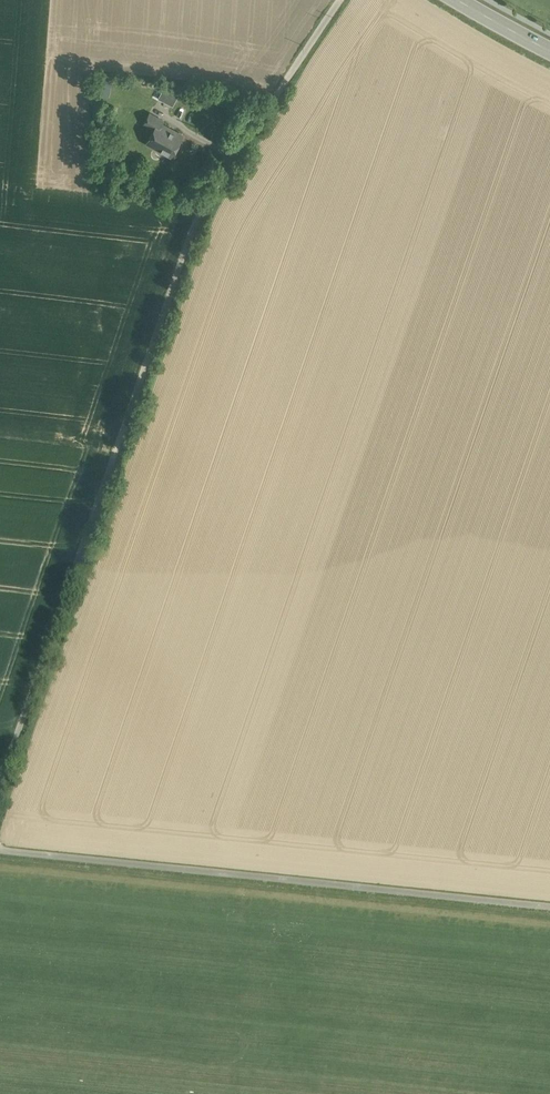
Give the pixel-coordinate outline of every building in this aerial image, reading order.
[(181,91),(166,84),(158,98),(173,106),(181,91)] [(103,96),(94,92),(92,100),(102,102),(103,96)] [(164,120),(150,113),(144,123),(154,128),(146,142),(171,156),(183,135),(162,124),(164,120)]
